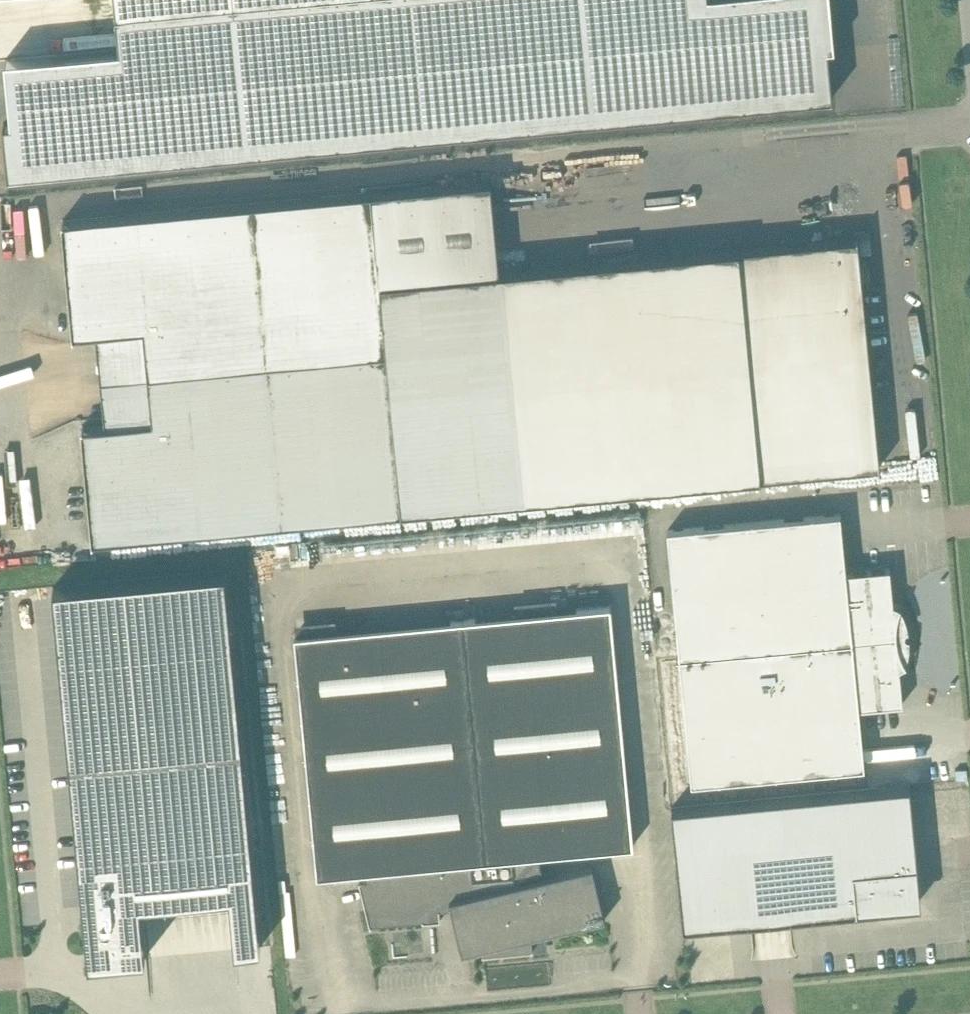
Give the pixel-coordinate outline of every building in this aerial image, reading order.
[(120,48),(5,59),(11,122),(4,123),(9,175),(833,97),(828,47),(835,46),(830,0),(116,0),(120,48)] [(64,220),(62,220),(62,221),(73,335),(73,336),(75,335),(75,334),(97,332),(144,328),(149,374),(387,352),(380,283),(500,272),(491,180),(64,221),(64,220)] [(83,426),(82,426),(93,542),(94,542),(94,541),(880,466),(862,280),(861,265),(858,238),(788,244),(500,272),(380,283),(387,352),(149,374),(153,420),(106,425),(84,427),(83,426)] [(676,657),(658,659),(672,808),(867,789),(859,708),(903,704),(900,674),(900,672),(900,671),(899,671),(898,668),(904,664),(905,665),(906,665),(907,664),(906,663),(902,655),(899,645),(897,636),(897,626),(898,616),(901,607),(901,606),(900,606),(899,605),(899,606),(897,606),(892,604),(892,601),(893,601),(893,600),(890,568),(846,572),(841,513),(668,530),(680,656),(676,657)] [(226,571),(54,587),(86,926),(89,958),(89,963),(146,958),(141,902),(230,893),(236,949),(261,947),(226,571)] [(634,845),(611,605),(295,635),(318,875),(364,871),(365,881),(362,882),(361,881),(359,882),(368,918),(370,917),(422,912),(423,922),(441,920),(439,903),(450,902),(462,953),(483,948),(483,951),(483,953),(520,950),(520,948),(519,948),(518,939),(526,937),(526,938),(606,919),(593,865),(514,884),(513,880),(543,873),(538,854),(634,845)] [(867,789),(672,808),(684,927),(728,923),(743,921),(751,920),(749,902),(787,898),(789,917),(797,916),(808,915),(860,910),(860,908),(919,902),(916,866),(918,865),(910,785),(867,789)]
